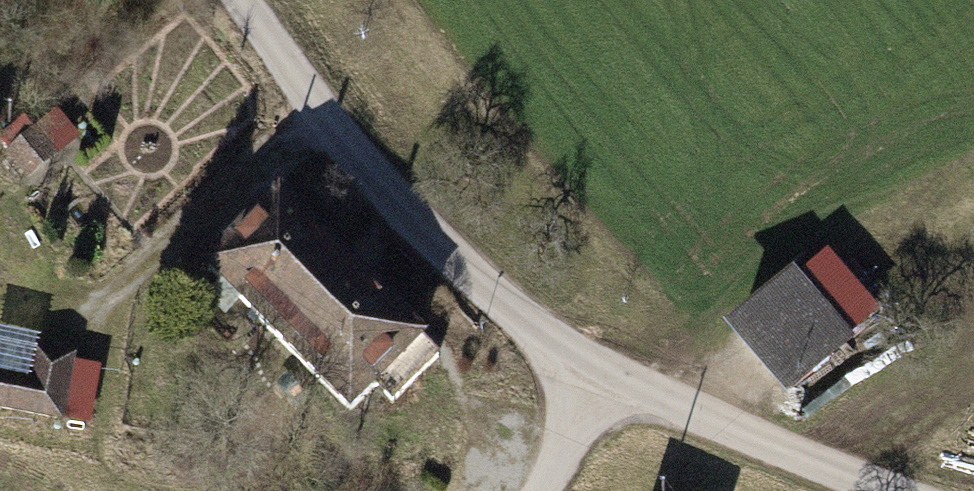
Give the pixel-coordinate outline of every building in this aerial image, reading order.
[(284,200),(213,278),(374,424),(445,346),(284,200)] [(795,276),(726,337),(786,405),(855,344),(795,276)] [(0,368),(0,413),(86,435),(104,363),(44,348),(36,377),(0,368)]
